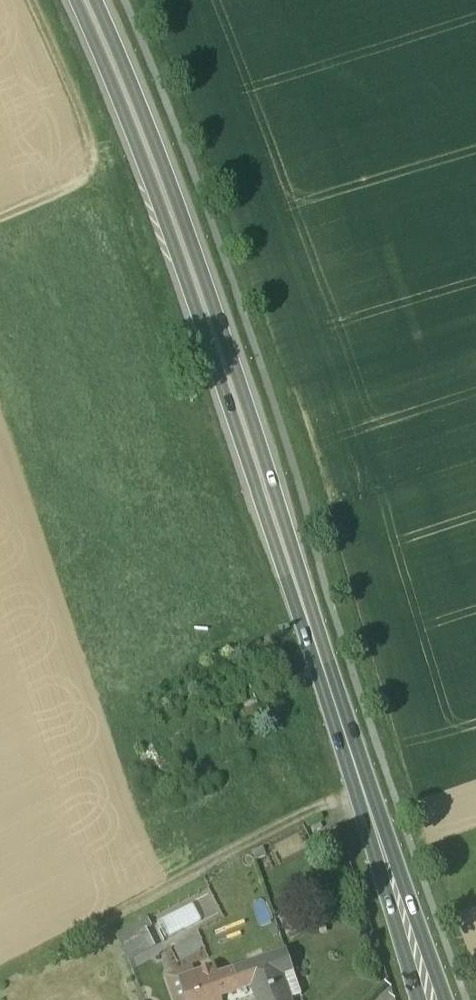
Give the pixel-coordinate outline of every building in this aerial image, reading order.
[(321,824),(311,829),(313,834),(323,828),(321,824)] [(263,849),(253,853),(256,861),(266,857),(263,849)] [(264,902),(254,905),(261,926),(271,923),(264,902)] [(166,932),(183,927),(178,911),(161,916),(166,932)] [(148,918),(117,935),(128,958),(145,949),(137,934),(152,927),(148,918)] [(246,968),(253,988),(253,987),(257,997),(258,999),(290,999),(282,977),(293,972),(287,954),(246,968)] [(246,968),(233,973),(240,992),(253,988),(246,968)] [(169,978),(177,999),(188,999),(190,999),(183,980),(195,976),(193,970),(192,971),(192,970),(169,978)] [(211,981),(216,979),(213,970),(195,976),(183,980),(190,999),(217,999),(211,981)] [(282,977),(290,999),(293,999),(302,997),(293,972),(282,977)] [(211,981),(217,999),(219,999),(240,992),(233,973),(216,979),(211,981)] [(257,997),(253,987),(253,988),(240,992),(219,999),(248,999),(256,997),(257,997)]
